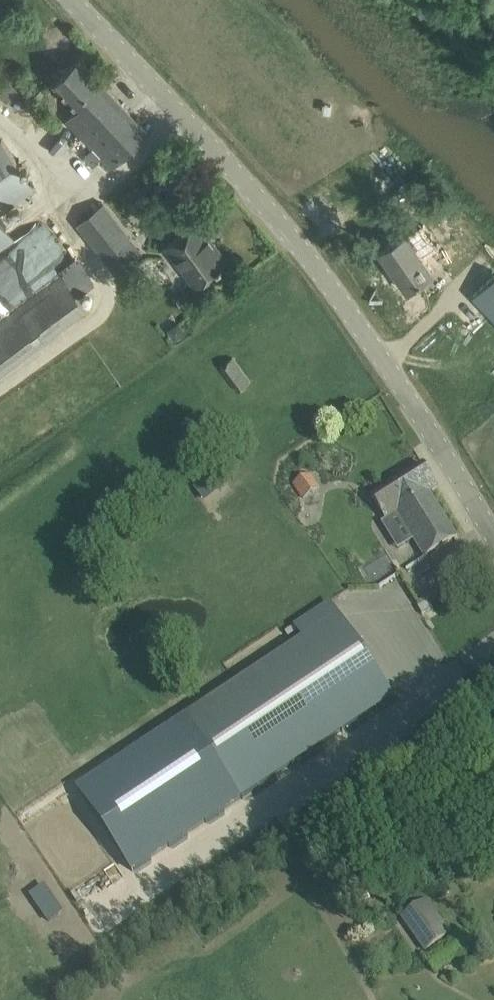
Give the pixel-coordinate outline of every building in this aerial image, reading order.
[(80,58),(54,83),(78,108),(67,120),(111,167),(149,131),(80,58)] [(34,189),(0,142),(0,214),(34,189)] [(445,201),(437,209),(445,218),(453,210),(445,201)] [(77,223),(115,270),(116,271),(142,251),(103,202),(77,223)] [(15,239),(0,218),(0,250),(15,239)] [(199,220),(167,244),(174,254),(179,250),(201,280),(228,260),(199,220)] [(381,251),(408,289),(433,271),(406,233),(381,251)] [(64,276),(0,324),(0,369),(85,305),(78,296),(96,283),(78,258),(59,270),(64,276)] [(474,294),(484,305),(493,316),(493,275),(474,294)] [(233,357),(220,367),(238,391),(251,381),(233,357)] [(398,512),(427,557),(459,536),(430,491),(437,486),(423,464),(373,496),(388,519),(398,512)] [(229,484),(219,469),(194,486),(204,502),(229,484)] [(377,585),(394,578),(387,560),(370,566),(377,585)] [(105,770),(87,782),(115,823),(143,864),(242,798),(260,786),(393,698),(338,615),(302,639),(200,706),(187,715),(143,744),(105,770)] [(428,899),(401,918),(424,951),(451,932),(428,899)]
